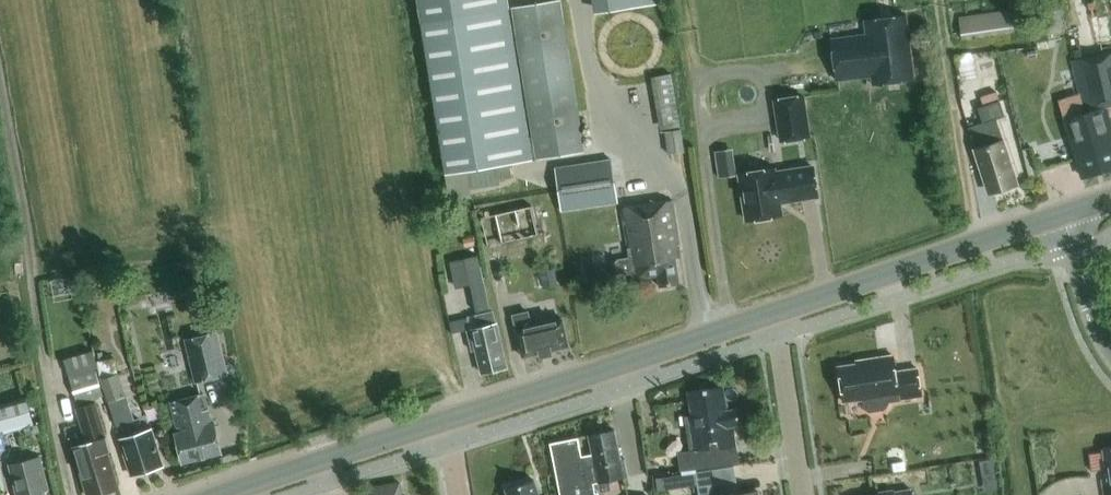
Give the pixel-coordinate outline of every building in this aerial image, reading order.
[(422,21),(449,201),(472,197),(468,168),(496,163),(499,179),(512,177),(510,161),(584,150),(561,0),(512,8),(532,136),(529,137),(509,8),(508,0),(418,0),(422,21)] [(600,10),(668,1),(668,0),(599,0),(600,10)] [(959,17),(962,40),(1014,32),(1011,9),(959,17)] [(866,34),(831,39),(837,80),(872,76),(873,84),(914,79),(906,15),(864,20),(866,34)] [(1108,15),(1089,19),(1095,46),(1096,45),(1099,55),(1072,61),(1085,112),(1063,119),(1082,176),(1110,167),(1110,126),(1105,107),(1110,105),(1110,29),(1108,15)] [(1050,40),(1046,23),(1032,25),(1036,42),(1050,40)] [(652,77),(660,129),(680,126),(672,73),(652,77)] [(1003,139),(996,118),(1004,115),(996,91),(980,96),(983,106),(978,107),(983,122),(968,127),(975,149),(974,149),(976,155),(973,156),(979,174),(982,173),(987,190),(992,192),(1018,184),(1003,139)] [(765,139),(792,135),(785,95),(758,99),(765,139)] [(681,128),(665,131),(669,153),(685,150),(681,128)] [(611,159),(555,167),(562,210),(618,202),(611,159)] [(814,166),(775,173),(774,168),(740,174),(747,220),(781,215),(779,200),(789,199),(789,200),(818,196),(814,166)] [(676,258),(682,257),(673,201),(622,209),(629,257),(612,260),(614,275),(632,272),(633,278),(658,275),(660,286),(680,283),(676,258)] [(539,235),(533,206),(495,214),(502,243),(539,235)] [(491,308),(478,255),(464,258),(477,311),(491,308)] [(493,309),(464,316),(472,350),(476,349),(482,374),(507,368),(496,322),(495,322),(493,309)] [(531,326),(528,312),(513,315),(523,357),(540,353),(541,356),(552,354),(552,350),(569,346),(562,319),(531,326)] [(218,330),(184,338),(195,383),(229,374),(218,330)] [(839,366),(844,402),(863,399),(864,407),(870,411),(885,409),(889,403),(888,401),(922,396),(918,368),(896,371),(893,355),(867,359),(868,362),(839,366)] [(104,395),(94,365),(69,374),(78,404),(104,395)] [(119,373),(101,379),(108,400),(126,394),(119,373)] [(738,465),(737,447),(734,425),(740,425),(738,408),(727,410),(724,385),(688,391),(693,415),(685,417),(691,451),(679,452),(680,470),(738,465)] [(183,462),(221,452),(214,423),(212,423),(204,393),(170,401),(178,432),(175,433),(183,462)] [(0,404),(0,429),(3,428),(4,433),(35,424),(27,396),(0,404)] [(78,460),(88,494),(95,494),(119,488),(104,438),(106,438),(96,402),(76,408),(87,444),(74,448),(78,460)] [(121,438),(120,438),(132,476),(163,466),(151,429),(144,431),(140,418),(117,426),(121,438)] [(627,477),(624,458),(621,459),(615,430),(588,435),(592,453),(582,455),(578,437),(550,443),(560,494),(599,494),(599,492),(611,490),(609,481),(627,477)] [(982,472),(995,470),(993,456),(980,459),(982,472)] [(47,487),(39,457),(11,464),(19,494),(43,494),(42,489),(47,487)] [(758,491),(733,494),(729,466),(696,470),(700,494),(759,494),(758,491)] [(661,490),(675,490),(675,471),(661,471),(661,490)] [(534,479),(506,489),(508,494),(539,494),(534,479)] [(400,482),(370,487),(371,494),(402,494),(400,482)]
